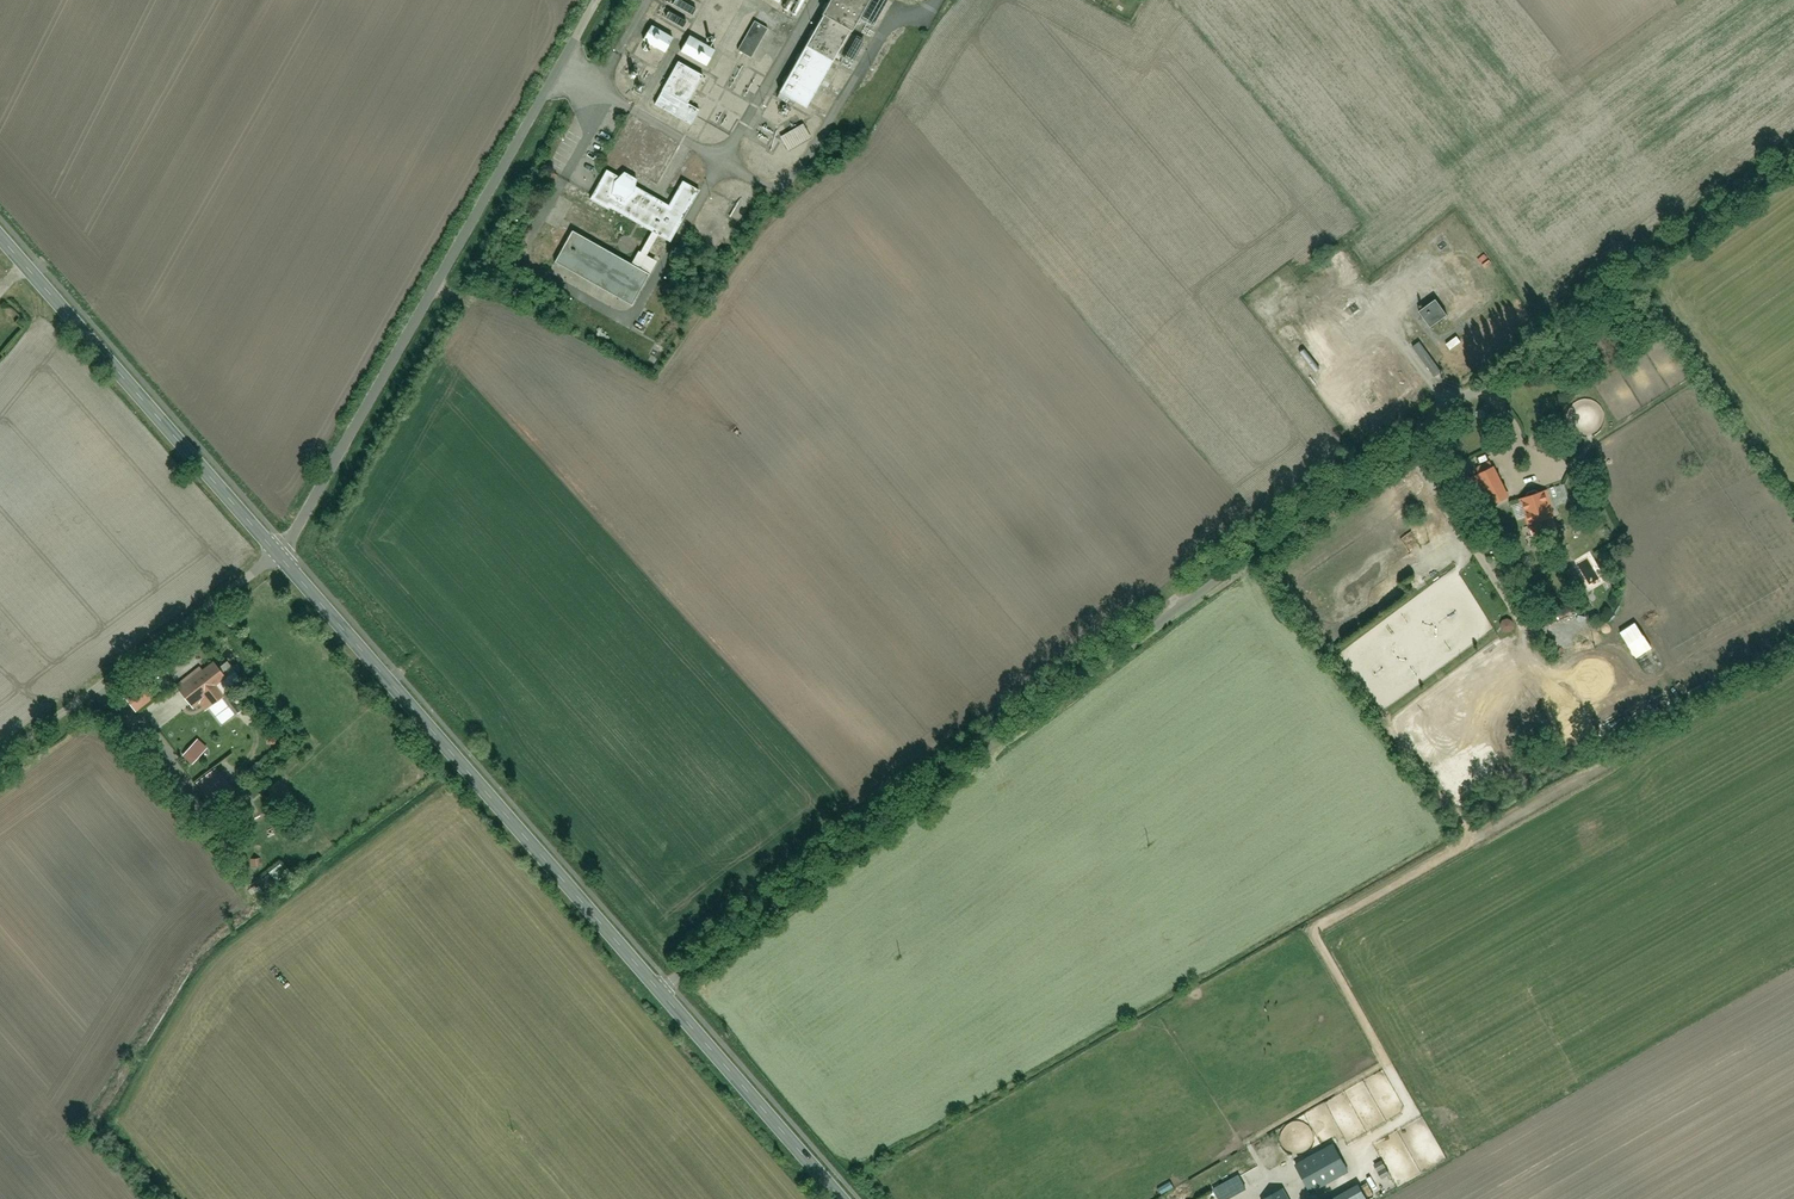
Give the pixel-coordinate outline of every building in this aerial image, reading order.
[(672,8),(693,19),(699,9),(682,0),(677,0),(672,8)] [(818,18),(823,21),(780,96),(805,110),(868,0),(828,0),(818,18)] [(755,23),(737,54),(750,62),(768,31),(755,23)] [(673,39),(651,27),(642,44),(665,55),(673,39)] [(715,52),(690,38),(681,54),(706,68),(715,52)] [(700,111),(687,104),(702,77),(677,63),(654,106),(692,126),(700,111)] [(812,140),(803,125),(782,137),(791,152),(812,140)] [(700,192),(683,182),(670,206),(636,187),(639,181),(625,173),(621,180),(606,172),(592,198),(672,242),(700,192)] [(573,232),(554,264),(632,308),(650,276),(573,232)] [(1345,256),(1340,260),(1352,277),(1358,273),(1345,256)] [(1337,262),(1331,266),(1344,285),(1349,281),(1337,262)] [(1421,312),(1432,329),(1448,319),(1436,302),(1421,312)] [(1423,345),(1414,351),(1435,380),(1443,374),(1423,345)] [(1495,468),(1472,479),(1487,510),(1510,498),(1495,468)] [(1564,486),(1541,494),(1536,491),(1530,493),(1528,499),(1521,501),(1533,538),(1560,529),(1553,506),(1569,501),(1564,486)] [(1593,554),(1572,566),(1587,595),(1609,584),(1593,554)] [(1556,602),(1548,606),(1552,615),(1560,611),(1556,602)] [(196,712),(202,707),(206,712),(212,708),(226,726),(246,711),(230,690),(239,683),(232,675),(224,681),(212,665),(179,690),(196,712)] [(1585,675),(1575,681),(1584,696),(1595,690),(1585,675)] [(148,685),(125,701),(135,716),(158,700),(148,685)] [(182,761),(193,770),(208,750),(197,741),(182,761)] [(215,770),(199,783),(218,806),(234,792),(215,770)] [(278,786),(270,794),(279,805),(288,797),(278,786)] [(279,863),(254,888),(268,901),(293,877),(279,863)] [(1333,1146),(1295,1167),(1311,1195),(1349,1174),(1333,1146)] [(1217,1198),(1232,1198),(1265,1181),(1258,1168),(1213,1191),(1217,1198)] [(1358,1186),(1335,1198),(1366,1198),(1358,1186)]
